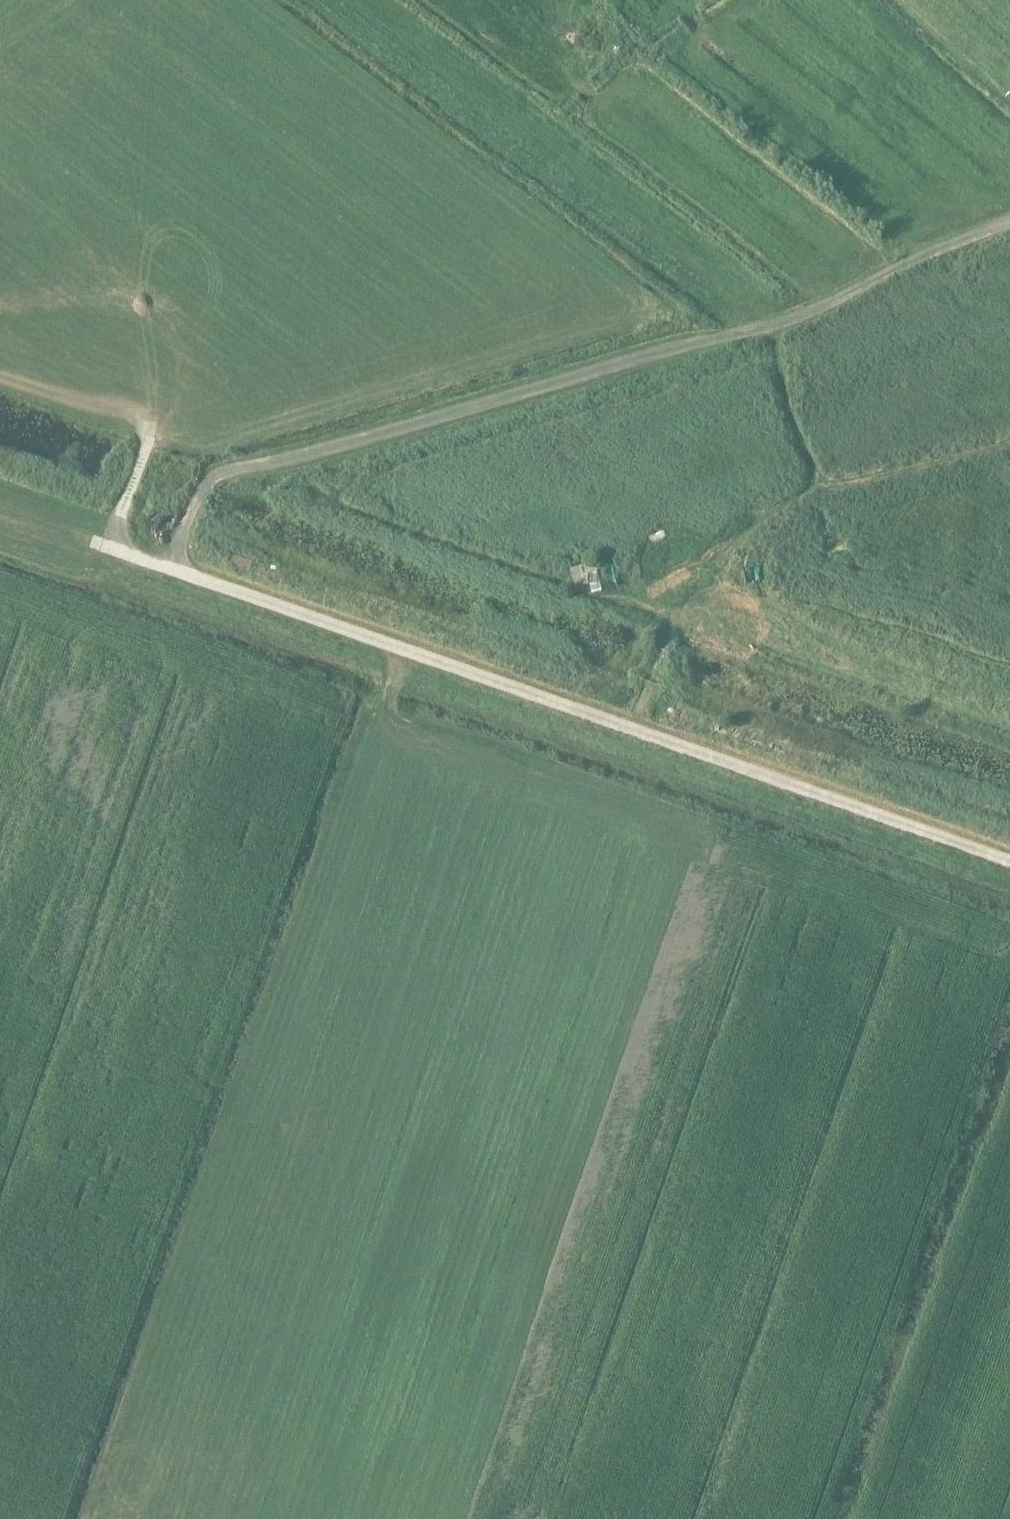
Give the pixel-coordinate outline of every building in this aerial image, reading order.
[(754,499),(737,500),(738,513),(755,511),(754,499)] [(565,563),(572,581),(581,578),(575,560),(565,563)] [(694,623),(691,631),(710,640),(714,631),(694,623)]
